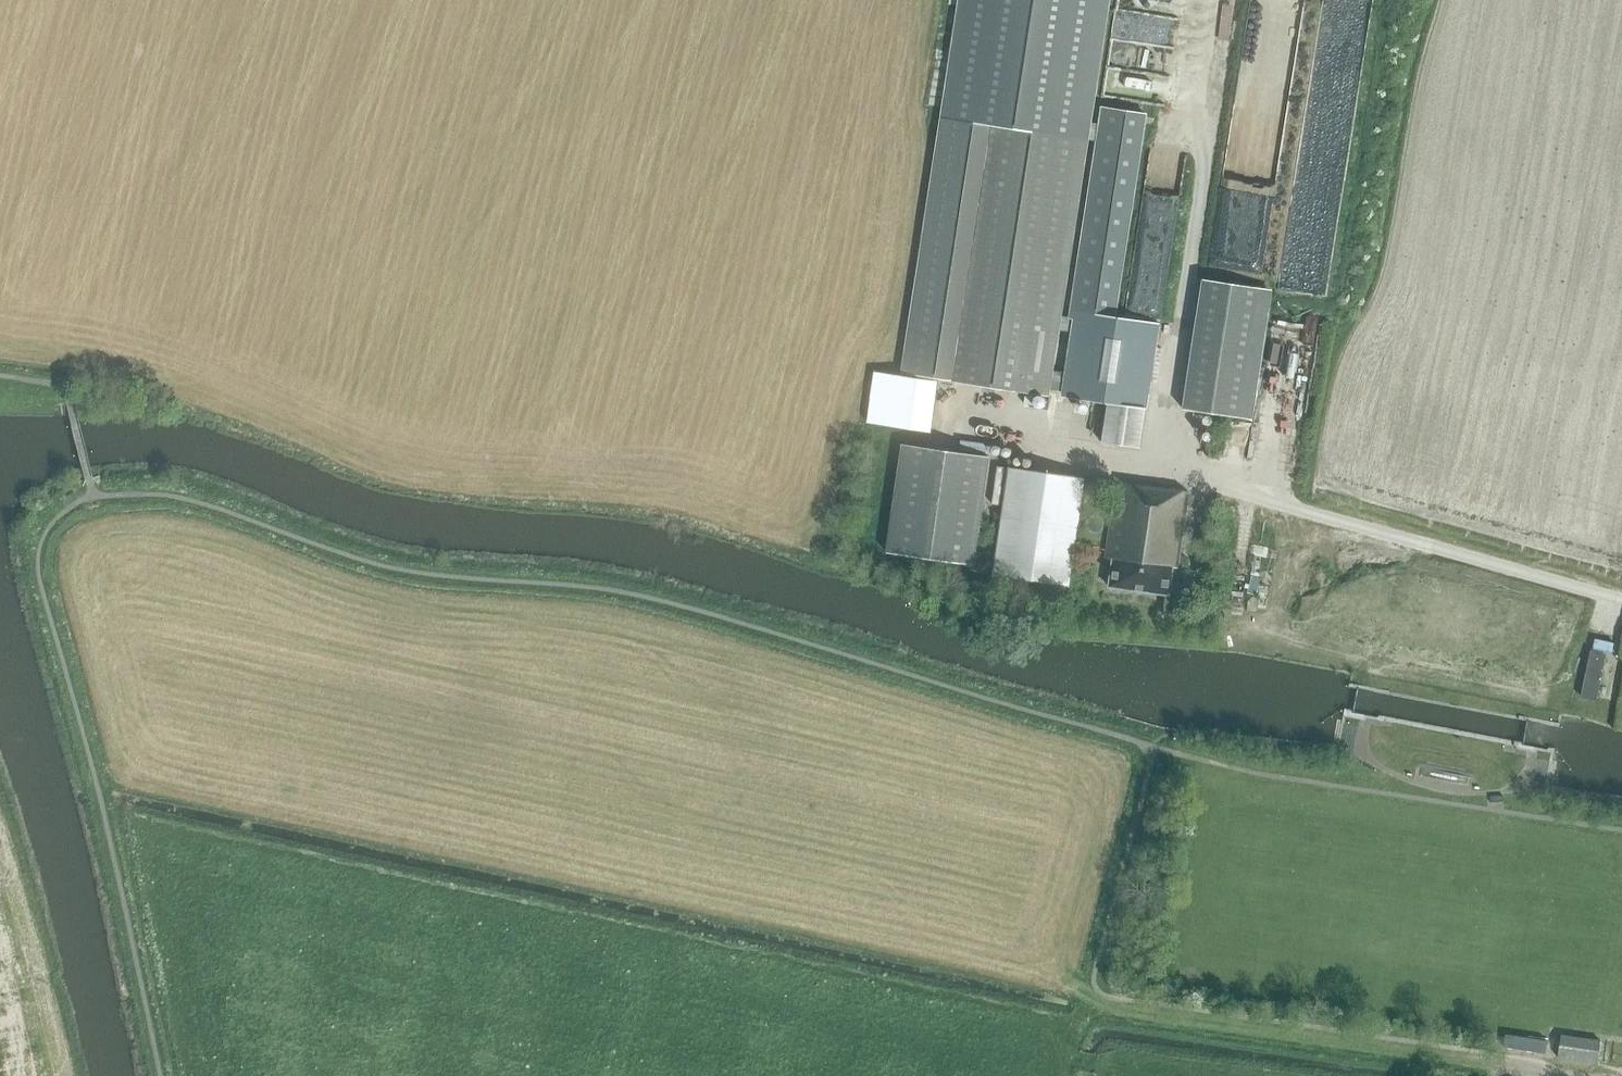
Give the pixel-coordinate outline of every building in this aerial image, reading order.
[(900,373),(1025,392),(1033,394),(1049,396),(1089,138),(1092,117),(1110,0),(956,0),(940,115),(936,135),(900,373)] [(1272,289),(1201,278),(1181,409),(1252,420),(1272,289)] [(1112,316),(1076,310),(1076,311),(1075,316),(1073,326),(1062,398),(1095,402),(1089,439),(1138,447),(1157,323),(1112,316)] [(1025,392),(1023,403),(1032,404),(1032,403),(1032,401),(1032,400),(1033,394),(1025,392)] [(990,456),(900,443),(884,552),(974,565),(990,456)] [(1085,478),(1007,467),(992,575),(1070,586),(1085,478)] [(1186,493),(1130,486),(1116,484),(1106,561),(1112,561),(1108,589),(1169,596),(1172,569),(1177,569),(1186,493)] [(1503,1047),(1545,1053),(1547,1040),(1505,1033),(1503,1047)] [(1600,1039),(1560,1034),(1557,1058),(1597,1063),(1600,1039)]
